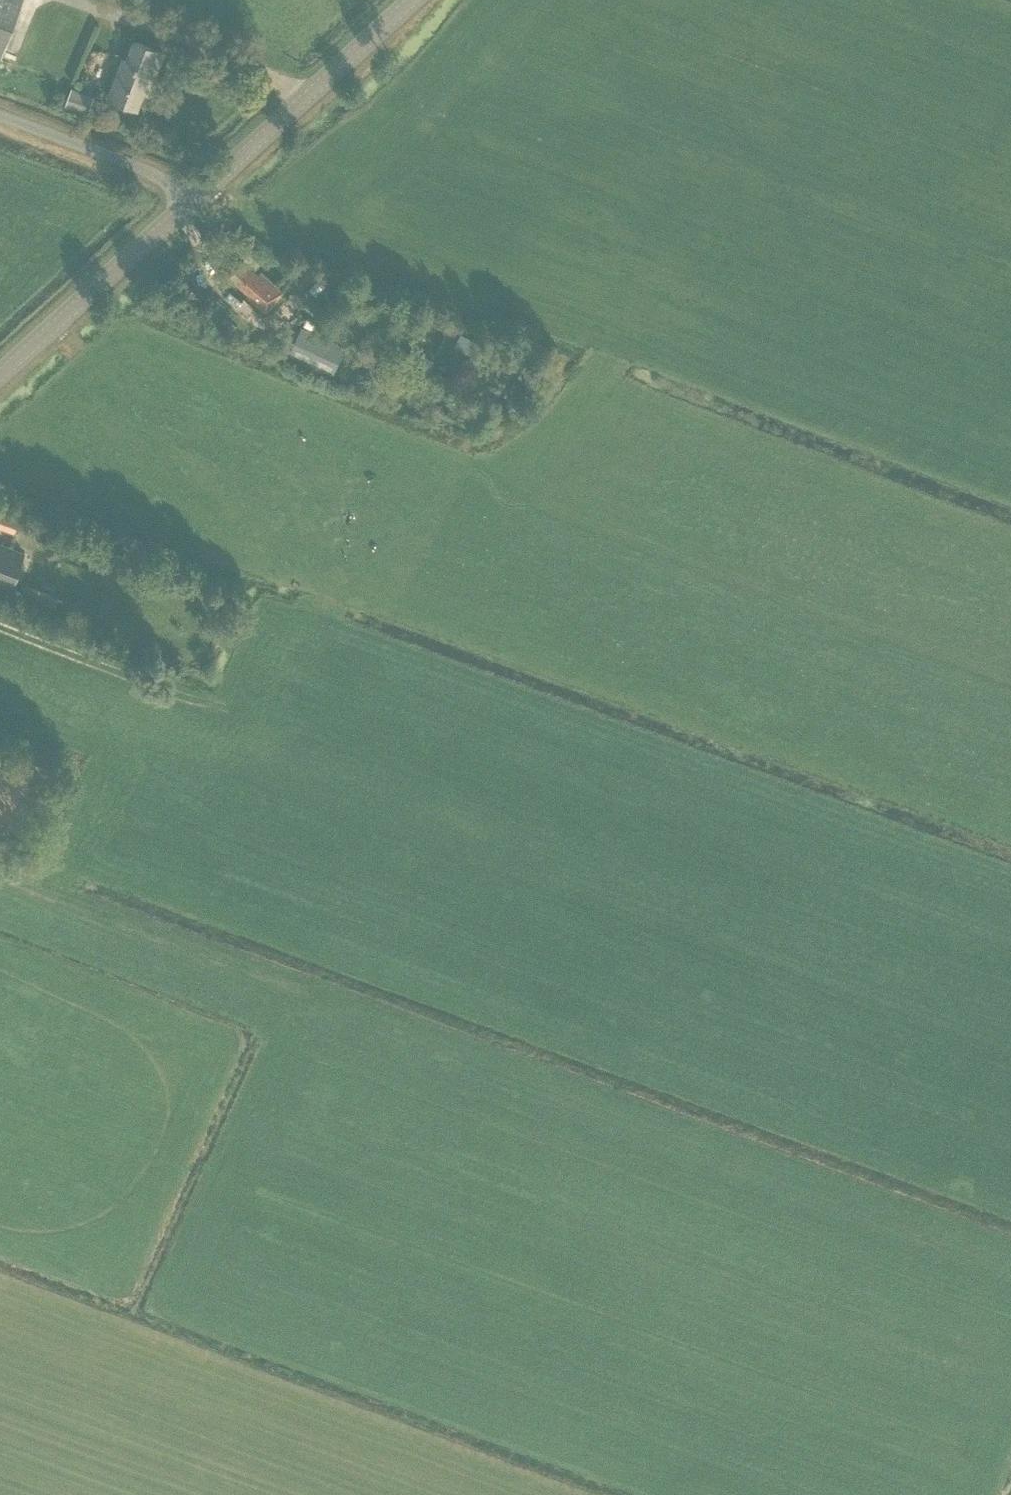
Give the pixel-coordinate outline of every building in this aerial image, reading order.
[(22,0),(0,0),(0,58),(1,58),(22,0)] [(151,87),(164,52),(135,41),(128,59),(124,58),(109,97),(138,108),(147,86),(151,87)] [(72,88),(65,105),(87,114),(94,98),(72,88)] [(241,261),(254,272),(261,263),(248,252),(241,261)] [(266,312),(283,292),(260,273),(258,276),(241,261),(228,275),(249,293),(246,295),(266,312)] [(331,357),(340,341),(299,318),(290,334),(331,357)] [(0,511),(0,529),(14,534),(19,518),(0,511)] [(0,543),(0,589),(8,592),(24,553),(0,543)]
